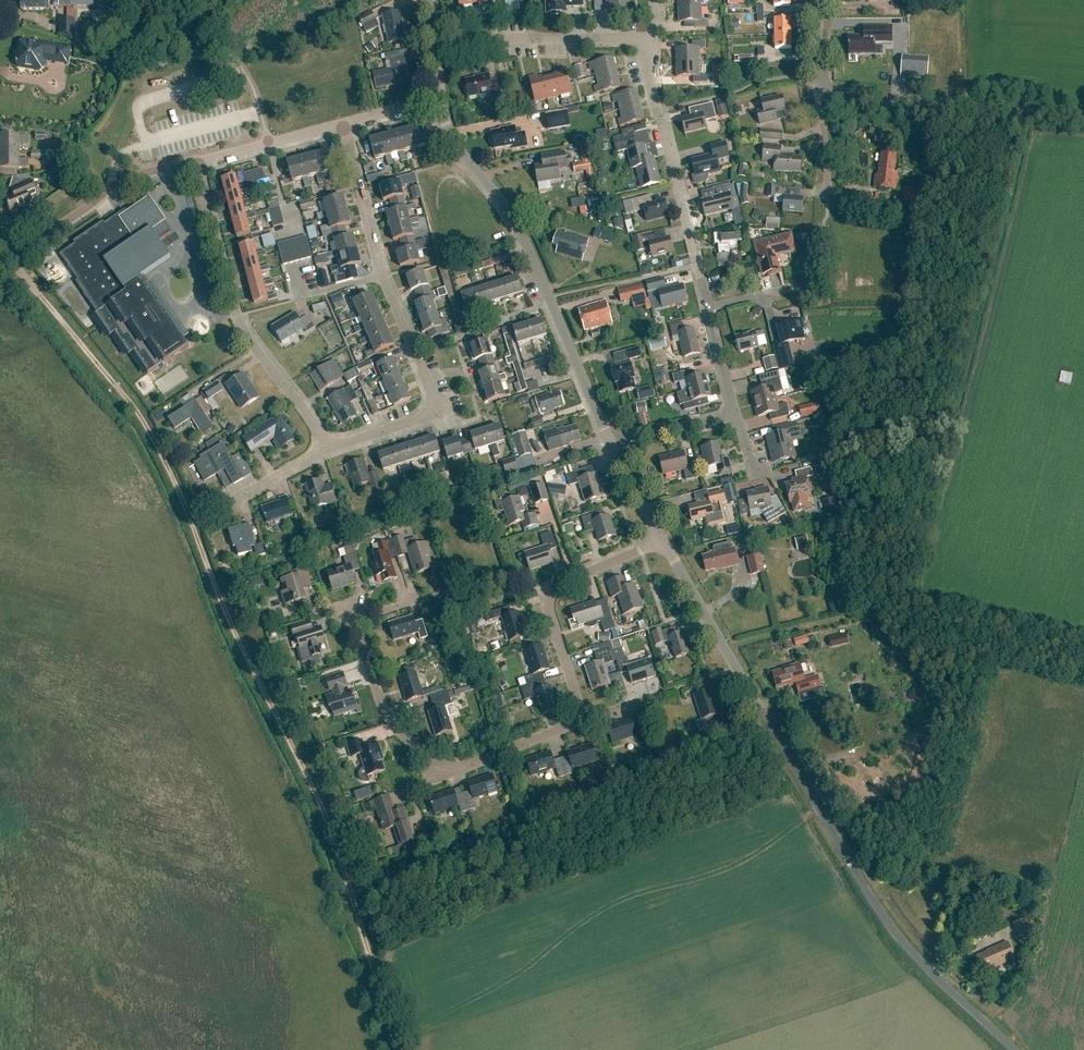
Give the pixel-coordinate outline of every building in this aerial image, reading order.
[(22,10),(49,10),(49,0),(22,0),(22,10)] [(460,7),(464,6),(465,14),(474,12),(472,4),(492,1),(492,0),(459,0),(460,7)] [(507,12),(519,10),(518,0),(505,0),(507,12)] [(547,13),(552,13),(554,14),(560,14),(561,12),(567,12),(566,7),(570,3),(573,6),(584,6),(584,0),(547,0),(547,13)] [(603,4),(604,11),(628,10),(628,0),(607,0),(607,4),(603,4)] [(679,8),(701,7),(701,0),(679,0),(679,8)] [(701,7),(679,8),(679,22),(695,22),(696,28),(709,28),(709,21),(702,21),(701,7)] [(372,11),(358,18),(366,34),(380,27),(372,11)] [(400,11),(383,15),(389,43),(406,39),(400,11)] [(791,18),(774,19),(775,33),(791,33),(791,18)] [(74,20),(61,20),(61,34),(75,42),(74,20)] [(848,37),(849,53),(858,53),(858,55),(875,55),(874,43),(893,43),(892,26),(863,27),(863,37),(848,37)] [(791,33),(775,33),(775,48),(791,47),(791,33)] [(16,61),(15,61),(17,64),(19,62),(26,63),(30,68),(31,68),(32,69),(36,69),(35,70),(39,71),(45,67),(46,61),(68,64),(70,48),(36,42),(34,44),(32,42),(23,41),(21,43),(19,52),(17,52),(16,53),(14,60),(16,61)] [(692,48),(676,49),(677,63),(699,62),(698,48),(705,48),(705,41),(692,42),(692,48)] [(390,61),(392,69),(373,73),(376,89),(410,81),(405,58),(409,57),(407,49),(384,54),(386,62),(390,61)] [(902,55),(901,77),(927,79),(929,58),(902,55)] [(613,56),(589,62),(591,69),(595,68),(597,76),(617,72),(613,56)] [(699,62),(677,63),(677,77),(693,77),(693,83),(707,83),(707,76),(699,76),(699,62)] [(585,76),(582,64),(575,66),(579,78),(585,76)] [(714,80),(722,80),(722,66),(714,66),(714,80)] [(545,76),(545,79),(538,81),(537,75),(529,77),(534,101),(572,92),(566,68),(558,70),(560,76),(551,78),(550,75),(545,76)] [(599,85),(595,86),(596,93),(620,87),(617,72),(597,76),(599,85)] [(465,80),(469,98),(487,94),(488,97),(499,95),(497,81),(490,82),(489,74),(479,76),(479,78),(465,80)] [(637,89),(613,95),(614,102),(619,101),(620,109),(640,104),(637,89)] [(526,107),(524,94),(515,96),(518,109),(526,107)] [(763,111),(757,112),(760,125),(773,122),(771,114),(785,110),(782,97),(772,99),(772,98),(761,100),(763,111)] [(613,102),(605,104),(606,110),(615,108),(613,102)] [(622,117),(618,118),(620,125),(644,119),(640,104),(620,109),(622,117)] [(712,104),(693,108),(695,116),(682,119),(685,134),(706,128),(704,121),(716,119),(712,104)] [(716,107),(719,118),(728,116),(725,105),(716,107)] [(567,112),(546,115),(548,130),(570,127),(567,112)] [(623,134),(613,137),(617,152),(629,149),(634,167),(638,166),(643,186),(660,182),(654,158),(649,159),(645,145),(651,143),(646,124),(622,130),(623,134)] [(424,125),(411,129),(416,148),(418,147),(425,145),(428,155),(434,154),(431,143),(429,144),(424,125)] [(492,132),(492,138),(491,138),(490,139),(491,143),(492,144),(494,144),(495,150),(514,146),(514,149),(527,147),(524,133),(516,134),(515,127),(505,128),(505,130),(492,132)] [(415,159),(421,157),(418,147),(416,148),(411,129),(398,132),(403,151),(405,151),(413,149),(415,159)] [(760,139),(782,141),(783,132),(761,130),(760,139)] [(403,151),(398,132),(385,136),(390,155),(392,154),(400,152),(402,162),(408,161),(405,151),(403,151)] [(18,152),(18,144),(28,145),(28,136),(19,136),(19,135),(0,135),(0,152),(18,152)] [(385,136),(371,139),(377,158),(387,156),(389,165),(394,164),(392,154),(390,155),(385,136)] [(691,160),(695,176),(693,177),(694,181),(699,184),(706,182),(708,178),(708,175),(720,172),(717,160),(729,157),(725,143),(711,146),(713,155),(691,160)] [(764,145),(762,159),(774,160),(773,169),(790,171),(791,171),(799,172),(801,157),(792,156),(793,154),(780,152),(781,147),(764,145)] [(580,148),(582,162),(573,164),(575,173),(586,171),(588,184),(595,183),(593,169),(592,169),(588,147),(580,148)] [(321,171),(322,174),(330,172),(332,182),(339,180),(335,167),(333,168),(329,151),(315,154),(319,172),(321,171)] [(18,169),(18,167),(28,167),(28,159),(18,159),(18,152),(0,152),(0,168),(18,169)] [(548,155),(549,164),(535,166),(538,183),(560,180),(558,169),(567,168),(565,152),(548,155)] [(896,173),(893,172),(895,155),(880,153),(878,165),(877,175),(875,175),(874,187),(894,189),(896,173)] [(302,158),(306,175),(308,174),(309,177),(317,175),(319,185),(324,184),(322,174),(321,171),(319,172),(315,154),(302,158)] [(306,175),(302,158),(289,161),(294,181),(304,179),(307,188),(312,187),(309,177),(308,174),(306,175)] [(746,178),(748,166),(740,165),(739,177),(746,178)] [(258,181),(265,179),(263,170),(246,174),(249,184),(239,187),(237,176),(223,180),(226,193),(240,190),(241,192),(250,190),(250,191),(260,189),(258,181)] [(400,180),(400,182),(381,187),(385,201),(404,196),(403,193),(401,185),(411,183),(409,178),(400,180)] [(11,195),(3,199),(10,213),(30,204),(25,194),(34,190),(29,180),(8,189),(11,195)] [(715,197),(702,200),(706,216),(734,209),(731,199),(734,198),(731,184),(713,189),(715,197)] [(409,188),(413,199),(422,196),(418,185),(409,188)] [(802,212),(803,198),(790,197),(790,188),(769,186),(768,197),(775,198),(775,196),(784,197),(783,211),(802,212)] [(903,188),(901,204),(913,206),(915,190),(903,188)] [(240,190),(226,193),(230,208),(244,205),(244,207),(254,204),(253,199),(243,202),(241,192),(240,190)] [(868,193),(857,192),(856,200),(866,202),(868,193)] [(670,207),(670,205),(670,203),(669,202),(667,201),(666,199),(648,203),(646,195),(630,199),(634,211),(644,208),(647,220),(670,214),(668,208),(670,207)] [(325,202),(327,213),(317,215),(319,220),(328,218),(328,216),(348,211),(345,197),(325,202)] [(572,208),(580,206),(582,216),(587,215),(583,197),(570,199),(572,208)] [(315,207),(313,199),(300,203),(302,210),(315,207)] [(73,246),(60,255),(75,276),(76,276),(79,280),(76,282),(94,309),(95,309),(97,312),(94,314),(110,336),(114,333),(129,355),(133,352),(148,374),(188,346),(141,278),(171,258),(160,241),(172,233),(149,200),(128,215),(130,217),(125,220),(120,214),(105,224),(103,222),(74,242),(77,247),(74,249),(73,246)] [(416,204),(406,207),(406,208),(387,213),(391,227),(410,222),(410,220),(408,212),(417,210),(416,204)] [(244,205),(230,208),(233,223),(247,219),(248,221),(258,219),(256,214),(247,217),(244,207),(244,205)] [(284,224),(280,206),(269,209),(274,226),(284,224)] [(328,216),(328,218),(330,226),(321,229),(322,234),(332,232),(333,236),(347,233),(346,227),(352,225),(348,211),(328,216)] [(766,227),(779,228),(779,218),(766,217),(766,227)] [(410,222),(391,227),(394,241),(401,239),(402,245),(415,242),(411,225),(420,222),(419,218),(410,220),(410,222)] [(247,219),(233,223),(237,238),(250,235),(250,237),(261,234),(260,229),(251,231),(248,221),(247,219)] [(314,225),(306,227),(309,239),(317,237),(314,225)] [(617,233),(603,228),(599,239),(614,244),(617,233)] [(555,246),(560,247),(558,253),(584,261),(591,239),(570,232),(569,236),(559,233),(555,246)] [(738,241),(742,240),(741,233),(722,235),(721,232),(715,233),(716,243),(719,243),(720,253),(717,254),(719,267),(732,266),(730,248),(739,247),(738,241)] [(336,250),(337,252),(314,258),(316,264),(338,258),(338,256),(358,251),(355,237),(349,239),(347,233),(333,236),(334,242),(317,247),(319,255),(336,250)] [(655,233),(642,236),(642,234),(635,236),(638,250),(650,247),(652,255),(674,250),(670,237),(657,240),(655,233)] [(272,234),(260,237),(261,244),(274,240),(272,234)] [(784,253),(794,251),(790,235),(755,243),(763,274),(779,271),(775,253),(784,251),(784,253)] [(306,236),(278,243),(284,264),(312,257),(306,236)] [(415,242),(402,245),(403,251),(397,253),(401,267),(420,262),(418,252),(428,249),(426,239),(415,242)] [(254,244),(240,247),(243,262),(255,259),(256,260),(258,260),(267,258),(266,253),(257,255),(254,244)] [(338,256),(338,258),(340,266),(330,268),(332,275),(338,273),(339,277),(335,278),(337,285),(359,279),(356,266),(362,265),(358,251),(338,256)] [(510,254),(496,259),(498,265),(512,260),(510,254)] [(255,259),(243,262),(247,276),(259,273),(259,274),(261,274),(270,271),(269,267),(260,269),(258,260),(256,260),(255,259)] [(496,259),(482,263),(484,269),(498,265),(496,259)] [(482,263),(468,267),(470,273),(484,269),(482,263)] [(444,265),(438,266),(447,295),(453,293),(444,265)] [(468,267),(451,273),(453,279),(470,273),(468,267)] [(330,286),(326,272),(318,274),(322,288),(330,286)] [(410,285),(407,286),(409,292),(411,291),(411,292),(415,291),(417,297),(430,293),(424,272),(407,277),(410,285)] [(265,288),(274,286),(273,281),(264,284),(261,274),(259,274),(259,273),(247,276),(250,290),(263,288),(263,289),(265,288)] [(518,277),(503,281),(508,298),(516,296),(517,299),(523,297),(523,293),(518,277)] [(663,278),(646,282),(648,291),(666,287),(663,278)] [(503,281),(489,286),(495,302),(502,300),(503,302),(509,300),(508,298),(503,281)] [(643,284),(618,289),(621,301),(645,296),(643,284)] [(683,285),(659,290),(663,306),(687,301),(683,285)] [(489,286),(475,290),(481,307),(488,305),(489,307),(495,305),(494,302),(495,302),(489,286)] [(267,297),(265,288),(263,289),(263,288),(250,290),(254,305),(266,302),(266,303),(277,300),(276,295),(267,297)] [(480,307),(481,307),(475,290),(461,294),(466,311),(474,309),(475,311),(481,309),(480,307)] [(330,297),(333,303),(343,299),(340,293),(330,297)] [(416,304),(418,313),(416,314),(418,320),(420,319),(437,314),(430,293),(417,297),(419,303),(416,304)] [(453,293),(447,295),(452,309),(458,307),(453,293)] [(358,313),(349,317),(351,322),(360,318),(359,316),(377,307),(371,295),(353,303),(358,313)] [(590,306),(580,309),(586,329),(598,326),(599,327),(614,323),(608,301),(589,305),(590,306)] [(312,307),(314,313),(326,309),(324,303),(312,307)] [(360,318),(363,326),(354,330),(357,334),(365,331),(366,330),(365,328),(383,320),(377,307),(359,316),(360,318)] [(458,307),(452,309),(456,323),(462,321),(458,307)] [(423,327),(420,328),(422,334),(428,332),(430,339),(449,333),(445,319),(439,321),(437,314),(420,319),(423,327)] [(294,315),(272,329),(281,345),(289,340),(290,340),(305,331),(307,335),(315,329),(309,318),(299,324),(294,315)] [(532,319),(526,321),(527,325),(519,327),(518,324),(512,326),(518,345),(547,336),(541,320),(533,322),(532,319)] [(365,331),(368,338),(360,342),(362,347),(370,343),(371,343),(370,340),(388,332),(383,320),(365,328),(366,330),(365,331)] [(801,320),(777,326),(782,344),(797,340),(795,331),(803,329),(801,320)] [(682,323),(670,326),(673,338),(679,336),(684,357),(700,353),(694,329),(685,331),(682,323)] [(758,347),(756,337),(765,335),(764,330),(754,333),(754,332),(736,336),(739,351),(758,347)] [(388,332),(370,340),(371,343),(370,343),(373,350),(365,353),(368,359),(377,355),(376,353),(394,345),(388,332)] [(510,334),(504,335),(513,364),(519,362),(510,334)] [(651,350),(666,347),(664,336),(649,338),(651,350)] [(474,354),(471,355),(473,361),(475,360),(476,361),(479,359),(481,366),(494,361),(487,340),(471,346),(474,354)] [(835,355),(834,346),(827,347),(828,356),(835,355)] [(631,363),(624,365),(623,360),(641,356),(639,347),(614,353),(616,362),(620,361),(622,366),(613,368),(616,382),(618,382),(619,388),(623,391),(633,388),(638,381),(634,379),(634,378),(635,377),(631,363)] [(791,352),(776,356),(779,370),(794,366),(791,352)] [(552,356),(538,360),(540,366),(554,362),(552,356)] [(775,356),(763,359),(766,372),(778,369),(775,356)] [(396,359),(378,367),(384,381),(399,374),(399,373),(402,372),(399,373),(396,367),(399,365),(396,359)] [(538,360),(524,365),(526,370),(540,366),(538,360)] [(485,387),(501,382),(507,380),(506,374),(499,376),(494,361),(481,366),(483,372),(480,373),(483,381),(480,382),(482,388),(485,388),(485,387)] [(334,362),(313,375),(317,380),(314,382),(321,392),(336,383),(333,378),(341,373),(334,362)] [(519,362),(513,364),(517,377),(523,375),(519,362)] [(694,369),(673,374),(675,382),(686,379),(689,389),(709,384),(706,373),(695,376),(694,369)] [(348,385),(360,378),(355,371),(343,377),(348,385)] [(402,372),(399,373),(399,374),(384,381),(390,394),(405,387),(402,379),(404,378),(402,372)] [(1060,372),(1060,382),(1072,383),(1073,372),(1060,372)] [(243,375),(226,386),(242,409),(258,398),(243,375)] [(523,375),(517,377),(522,392),(527,390),(523,375)] [(359,380),(363,390),(368,388),(364,378),(359,380)] [(780,378),(761,383),(762,389),(752,392),(755,404),(776,399),(775,393),(783,390),(780,378)] [(487,395),(485,396),(487,402),(489,401),(489,402),(505,396),(511,394),(509,390),(504,392),(501,382),(485,387),(485,388),(487,395)] [(209,400),(222,391),(217,384),(204,392),(209,400)] [(709,384),(689,390),(678,392),(681,404),(684,403),(686,409),(699,406),(697,400),(712,397),(709,384)] [(636,388),(639,400),(655,396),(652,385),(636,388)] [(350,386),(327,399),(342,425),(358,416),(349,401),(356,397),(350,386)] [(405,387),(390,394),(396,407),(411,400),(408,392),(411,391),(408,386),(405,387)] [(365,394),(369,403),(374,401),(370,392),(365,394)] [(550,393),(537,397),(543,413),(558,408),(558,407),(566,404),(561,392),(554,395),(553,393),(550,394),(550,393)] [(529,400),(527,394),(517,398),(519,403),(529,400)] [(776,399),(755,404),(758,417),(769,414),(771,421),(789,416),(786,403),(778,405),(776,399)] [(192,418),(193,419),(203,434),(214,427),(196,401),(169,419),(175,429),(192,418)] [(644,402),(636,404),(638,413),(646,412),(644,402)] [(801,419),(817,415),(815,404),(798,408),(801,419)] [(371,407),(374,415),(379,413),(376,405),(371,407)] [(545,423),(543,416),(532,420),(535,427),(545,423)] [(280,417),(244,440),(253,453),(274,439),(280,449),(295,440),(280,417)] [(571,443),(583,439),(578,425),(566,428),(566,427),(558,429),(558,427),(545,431),(551,450),(558,448),(558,446),(562,445),(562,447),(572,444),(571,443)] [(487,430),(492,446),(490,447),(493,457),(499,455),(496,445),(506,442),(501,426),(492,429),(491,426),(485,428),(486,430),(487,430)] [(799,429),(790,431),(767,437),(774,463),(795,458),(791,440),(801,438),(799,429)] [(477,430),(471,432),(472,435),(471,435),(472,438),(467,440),(471,453),(490,447),(492,446),(487,430),(486,430),(478,433),(477,430)] [(526,432),(512,436),(519,458),(532,454),(526,432)] [(422,441),(427,458),(442,453),(437,437),(428,439),(427,437),(421,438),(422,441)] [(471,453),(467,440),(460,442),(459,439),(450,441),(449,438),(444,440),(450,459),(471,453)] [(413,441),(407,443),(408,446),(413,462),(427,458),(422,441),(414,444),(413,441)] [(205,480),(226,468),(235,484),(244,478),(254,472),(242,451),(232,457),(224,443),(201,456),(203,459),(195,463),(196,464),(197,463),(205,478),(204,479),(205,480)] [(717,444),(702,448),(706,468),(717,465),(719,476),(732,473),(728,458),(723,459),(723,456),(721,457),(717,444)] [(400,446),(393,448),(394,450),(399,467),(413,462),(408,446),(400,448),(400,446)] [(385,450),(379,452),(385,471),(399,467),(394,450),(386,453),(385,450)] [(676,455),(660,459),(663,475),(684,470),(686,480),(699,477),(694,458),(686,460),(684,452),(675,454),(676,455)] [(514,457),(502,461),(506,475),(519,471),(514,457)] [(813,462),(817,476),(826,473),(825,467),(826,467),(824,459),(813,462)] [(365,460),(346,466),(349,475),(351,474),(355,487),(370,483),(372,492),(383,488),(378,472),(370,475),(365,460)] [(811,467),(795,472),(797,478),(792,480),(793,483),(786,485),(790,503),(792,503),(794,512),(809,508),(807,499),(811,498),(806,478),(813,476),(811,467)] [(591,468),(566,476),(569,486),(578,484),(585,503),(603,497),(595,474),(594,475),(591,468)] [(322,479),(305,485),(313,510),(340,501),(334,483),(325,486),(322,479)] [(551,492),(566,494),(567,485),(552,483),(551,492)] [(734,483),(725,485),(729,501),(737,499),(734,483)] [(530,489),(535,505),(548,501),(543,485),(530,489)] [(518,496),(527,495),(526,486),(516,487),(518,496)] [(491,488),(484,490),(486,497),(493,494),(491,488)] [(750,510),(766,507),(772,515),(785,508),(777,496),(770,500),(768,488),(760,489),(761,491),(747,494),(750,510)] [(723,491),(708,495),(709,501),(689,505),(692,520),(706,517),(708,526),(726,522),(722,502),(725,501),(723,491)] [(286,496),(280,498),(281,501),(263,507),(268,523),(293,515),(286,496)] [(519,498),(508,501),(507,496),(494,501),(498,511),(500,512),(504,511),(509,526),(522,522),(524,529),(538,525),(535,515),(526,518),(519,498)] [(834,497),(824,500),(827,514),(838,512),(834,497)] [(593,514),(582,518),(587,534),(595,531),(599,542),(616,536),(609,515),(595,520),(593,514)] [(234,548),(236,547),(239,556),(252,552),(251,547),(254,546),(257,557),(265,554),(261,540),(255,542),(250,523),(229,530),(234,548)] [(568,535),(575,533),(573,523),(565,526),(568,535)] [(739,524),(726,528),(728,534),(741,531),(739,524)] [(794,539),(798,550),(809,546),(805,535),(794,539)] [(401,536),(391,539),(397,557),(408,553),(415,574),(433,568),(430,558),(432,557),(427,542),(418,545),(416,537),(403,541),(401,536)] [(540,539),(543,548),(525,554),(530,572),(553,564),(549,552),(556,550),(551,536),(540,539)] [(375,563),(372,564),(375,575),(380,574),(382,581),(396,577),(390,559),(397,557),(391,539),(378,543),(379,548),(373,550),(374,555),(373,556),(375,563)] [(729,542),(713,546),(712,548),(713,552),(711,553),(711,554),(704,556),(707,571),(719,568),(719,569),(737,565),(732,546),(730,547),(729,542)] [(347,556),(343,557),(346,566),(327,572),(333,591),(355,583),(352,574),(360,571),(355,554),(352,544),(344,547),(347,556)] [(759,553),(746,556),(751,574),(763,571),(759,553)] [(303,590),(311,587),(305,568),(295,571),(296,576),(282,581),(285,593),(282,594),(286,606),(306,599),(303,590)] [(623,577),(605,584),(611,598),(617,596),(624,615),(644,608),(635,585),(627,588),(623,577)] [(597,625),(598,623),(598,622),(601,621),(605,632),(616,629),(606,600),(596,603),(595,601),(570,609),(573,620),(577,619),(579,626),(587,623),(588,626),(590,627),(592,628),(596,626),(597,625)] [(508,606),(491,612),(493,620),(501,617),(509,642),(525,637),(517,612),(511,614),(508,606)] [(414,616),(387,625),(393,642),(419,634),(421,640),(428,637),(423,620),(416,622),(414,616)] [(321,628),(314,630),(311,621),(291,628),(294,637),(296,637),(300,648),(297,649),(301,663),(312,660),(312,657),(320,655),(317,644),(326,641),(321,628)] [(475,621),(468,623),(471,633),(478,631),(475,621)] [(657,645),(664,643),(669,641),(675,657),(688,652),(681,632),(677,634),(675,628),(662,632),(661,629),(652,632),(657,645)] [(598,633),(598,641),(610,641),(610,633),(598,633)] [(828,637),(829,647),(847,644),(846,633),(828,637)] [(794,638),(796,646),(809,643),(807,635),(794,638)] [(532,675),(524,678),(526,685),(543,679),(541,672),(549,670),(541,645),(524,651),(532,675)] [(594,651),(598,664),(584,668),(592,691),(611,685),(604,665),(613,662),(608,647),(594,651)] [(626,656),(625,656),(622,647),(610,651),(613,660),(616,659),(621,674),(627,672),(632,684),(654,676),(648,659),(629,665),(626,656)] [(784,670),(773,673),(777,688),(789,685),(790,686),(798,684),(801,693),(821,688),(818,676),(804,679),(800,663),(784,668),(784,670)] [(349,711),(361,707),(357,694),(355,695),(353,690),(344,693),(342,687),(347,685),(343,672),(325,678),(329,690),(332,689),(333,693),(326,696),(329,708),(332,707),(335,716),(350,712),(349,711)] [(415,672),(399,677),(407,702),(423,697),(415,672)] [(549,685),(546,687),(543,679),(526,685),(521,687),(525,700),(535,697),(542,716),(558,711),(549,685)] [(433,710),(428,711),(436,737),(452,732),(444,706),(451,704),(446,689),(429,695),(433,710)] [(714,717),(719,715),(711,690),(695,696),(703,720),(696,722),(699,730),(716,724),(714,717)] [(632,719),(607,727),(613,744),(637,736),(640,745),(648,742),(642,725),(634,727),(632,719)] [(362,756),(366,768),(364,769),(363,770),(362,770),(361,772),(361,774),(360,775),(360,776),(361,777),(361,778),(361,779),(362,780),(363,781),(363,782),(364,782),(365,783),(366,783),(367,783),(368,784),(369,783),(370,783),(371,783),(370,777),(385,772),(380,755),(382,754),(379,745),(365,750),(362,740),(348,745),(352,759),(362,756)] [(592,744),(566,753),(567,756),(561,758),(566,776),(573,774),(572,770),(598,761),(592,744)] [(551,752),(527,760),(532,776),(556,768),(559,778),(566,776),(561,758),(554,761),(551,752)] [(463,793),(469,811),(476,809),(473,800),(498,792),(492,775),(467,784),(469,791),(463,793)] [(354,791),(355,800),(372,797),(370,788),(354,791)] [(429,798),(431,804),(427,806),(429,811),(433,809),(435,816),(459,808),(461,814),(469,811),(463,793),(461,794),(459,790),(454,791),(453,790),(429,798)] [(393,795),(374,801),(365,804),(367,810),(376,807),(385,831),(394,828),(401,846),(416,840),(405,808),(398,811),(393,795)] [(466,842),(477,838),(474,829),(463,833),(466,842)] [(1024,919),(1028,929),(1035,926),(1030,916),(1024,919)] [(1012,924),(1018,938),(1029,934),(1023,919),(1012,924)] [(1004,945),(989,951),(989,953),(978,957),(984,970),(995,966),(995,967),(1010,961),(1004,945)]
